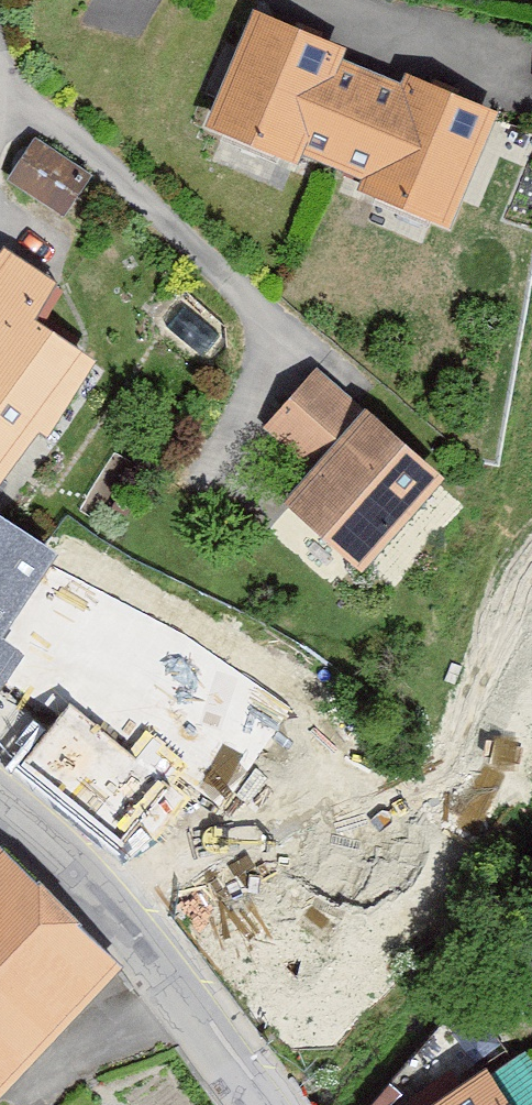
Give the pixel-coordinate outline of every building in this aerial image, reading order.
[(256,12),(206,131),(299,169),(303,159),(362,184),(358,194),(451,232),(499,116),(406,77),(401,88),(344,64),(348,54),(256,12)] [(95,177),(36,139),(8,183),(66,219),(95,177)] [(40,433),(49,439),(96,365),(34,324),(58,288),(3,251),(0,256),(0,491),(40,433)] [(445,483),(316,370),(266,431),(316,472),(284,508),(362,579),(445,483)] [(25,658),(3,642),(60,556),(0,519),(0,696),(25,658)] [(262,667),(197,629),(167,675),(239,714),(262,667)] [(75,701),(19,771),(130,862),(188,796),(75,701)] [(125,971),(0,849),(0,1102),(125,971)] [(484,1076),(440,1104),(531,1104),(531,1057),(528,1052),(488,1081),(484,1076)]
